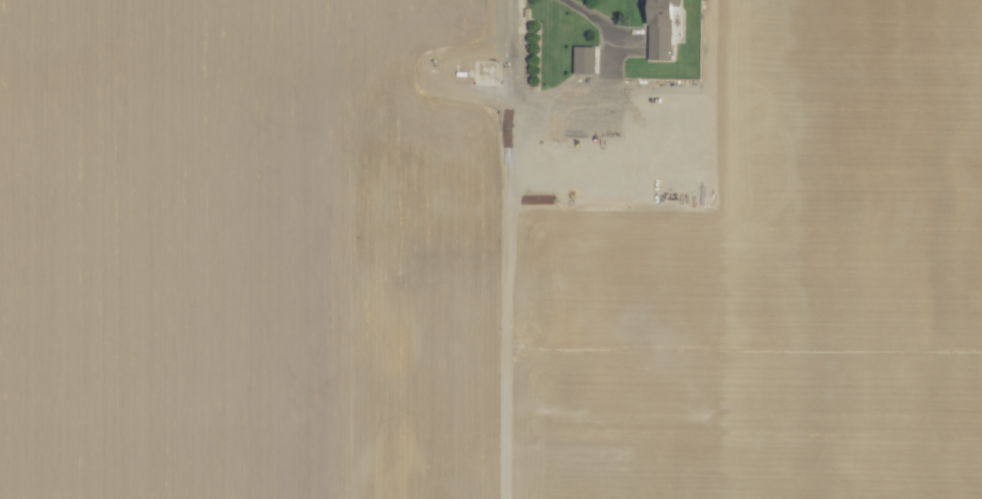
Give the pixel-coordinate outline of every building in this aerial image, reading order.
[(673,60),(673,24),(679,24),(679,0),(643,0),(643,5),(651,5),(650,60),(673,60)]
